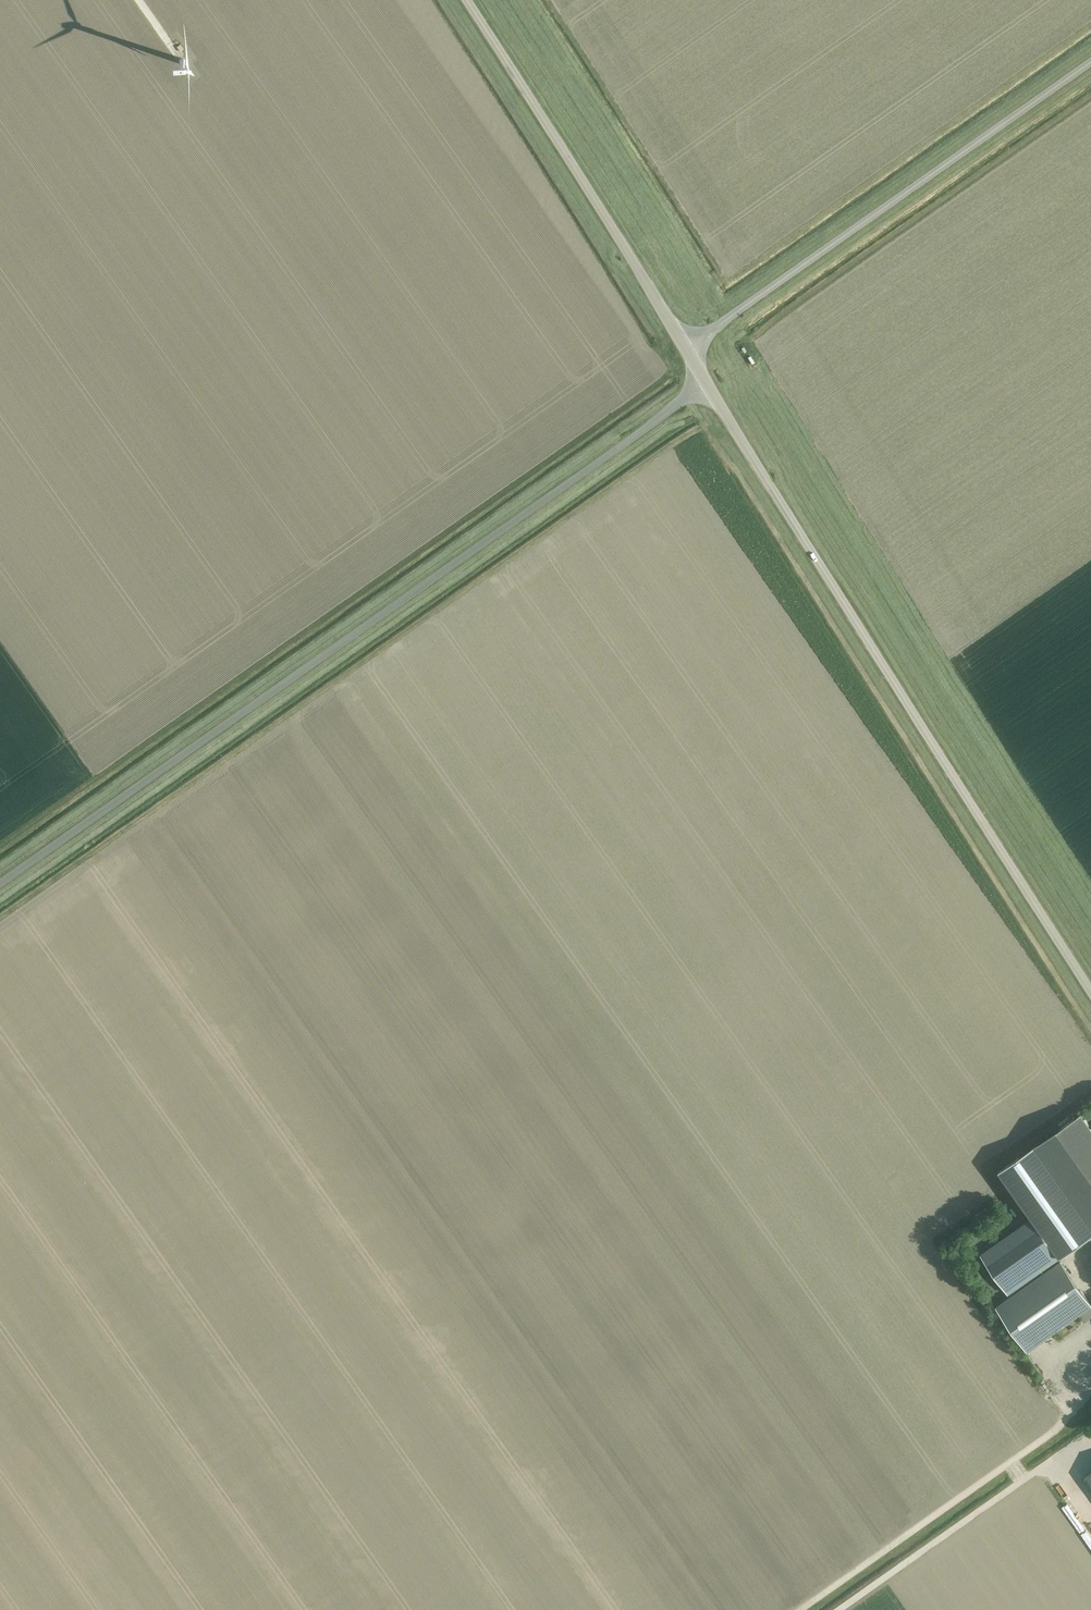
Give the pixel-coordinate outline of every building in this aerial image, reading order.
[(982,1254),(1009,1293),(1090,1235),(1090,1130),(1080,1114),(999,1171),(1033,1218),(982,1254)] [(1043,1340),(1078,1315),(1083,1322),(1090,1317),(1090,1304),(1061,1262),(1012,1296),(996,1307),(1027,1351),(1043,1340)] [(1059,1363),(1072,1356),(1067,1347),(1054,1353),(1059,1363)]
